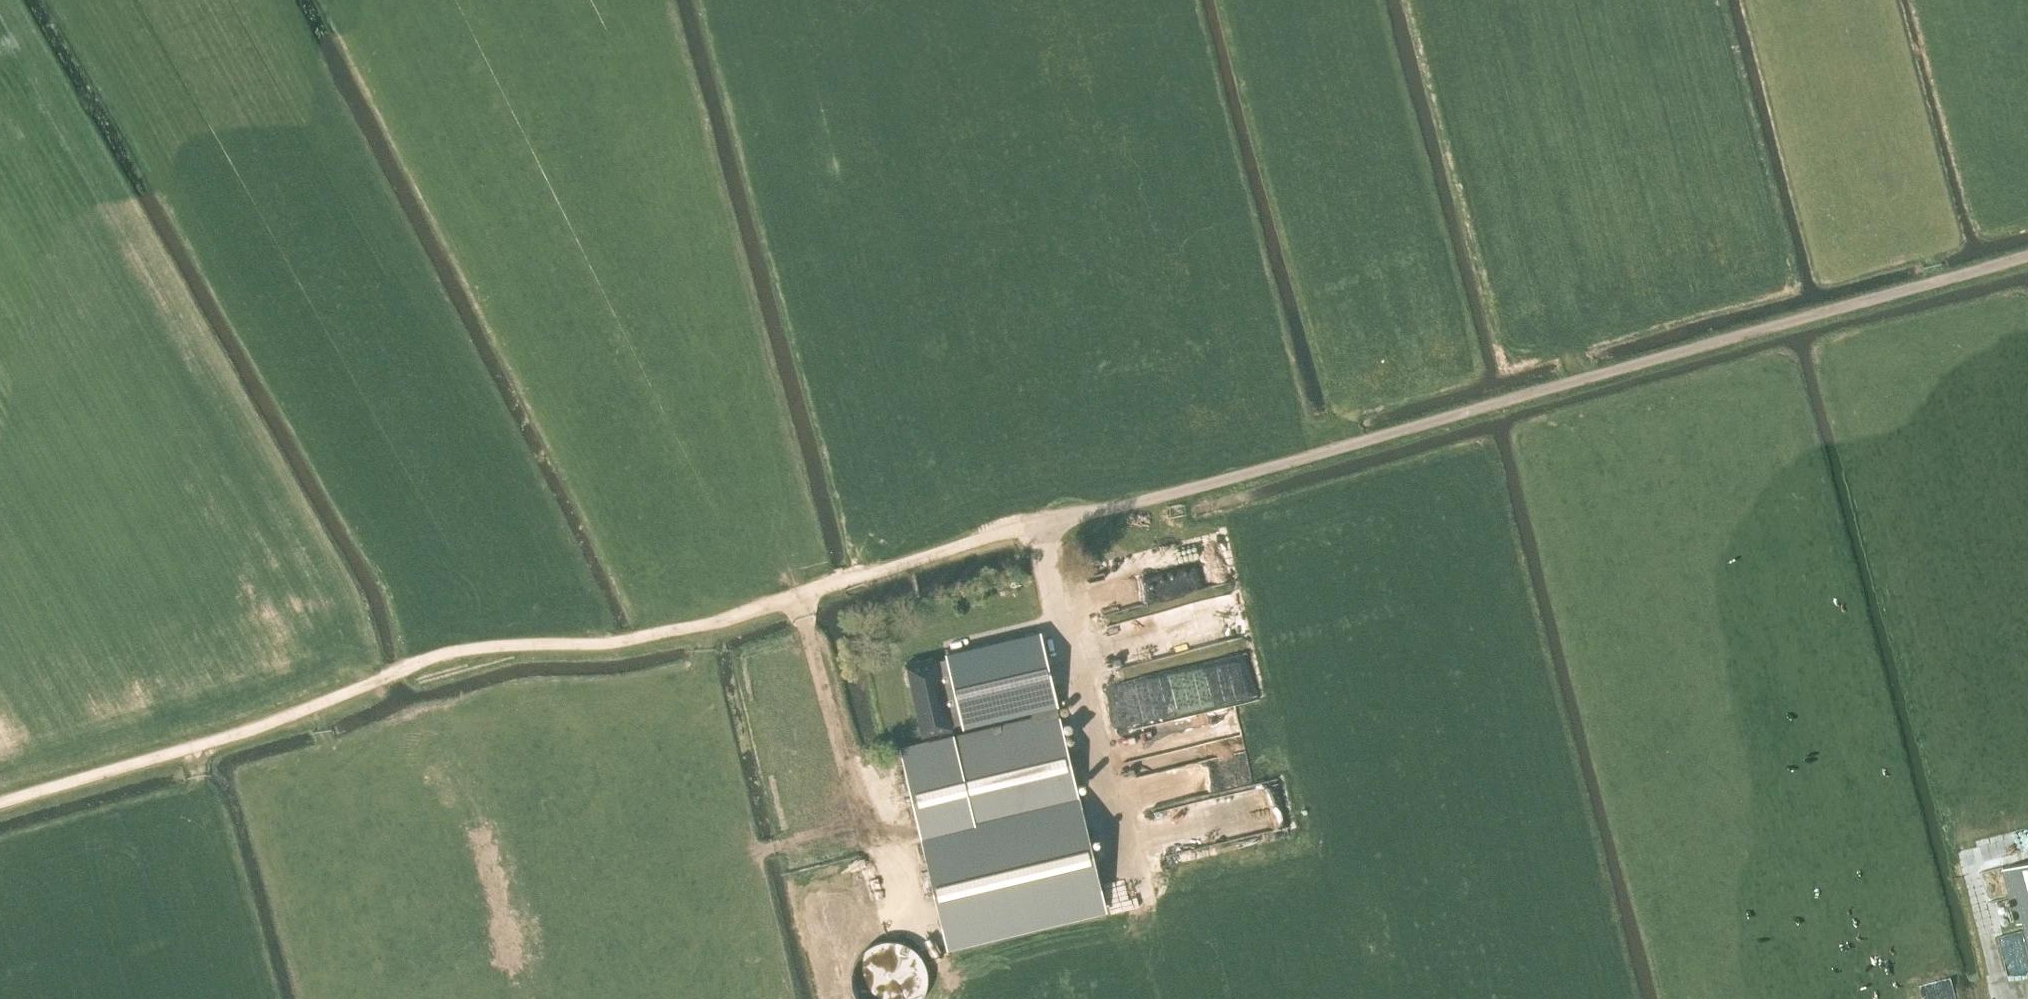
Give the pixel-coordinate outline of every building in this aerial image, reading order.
[(1075,567),(1082,565),(1080,556),(1072,559),(1075,567)] [(992,726),(953,736),(900,749),(946,945),(1104,907),(1057,705),(1040,635),(935,660),(937,667),(925,670),(922,659),(922,658),(893,665),(911,740),(940,733),(937,721),(949,719),(951,725),(1033,706),(1036,716),(992,726)] [(1119,664),(1120,688),(1247,685),(1246,661),(1119,664)] [(1209,768),(1240,764),(1238,751),(1207,755),(1209,768)] [(1244,801),(1250,822),(1263,819),(1257,797),(1244,801)] [(2025,920),(2027,933),(2027,861),(2005,867),(2019,921),(2025,920)]
